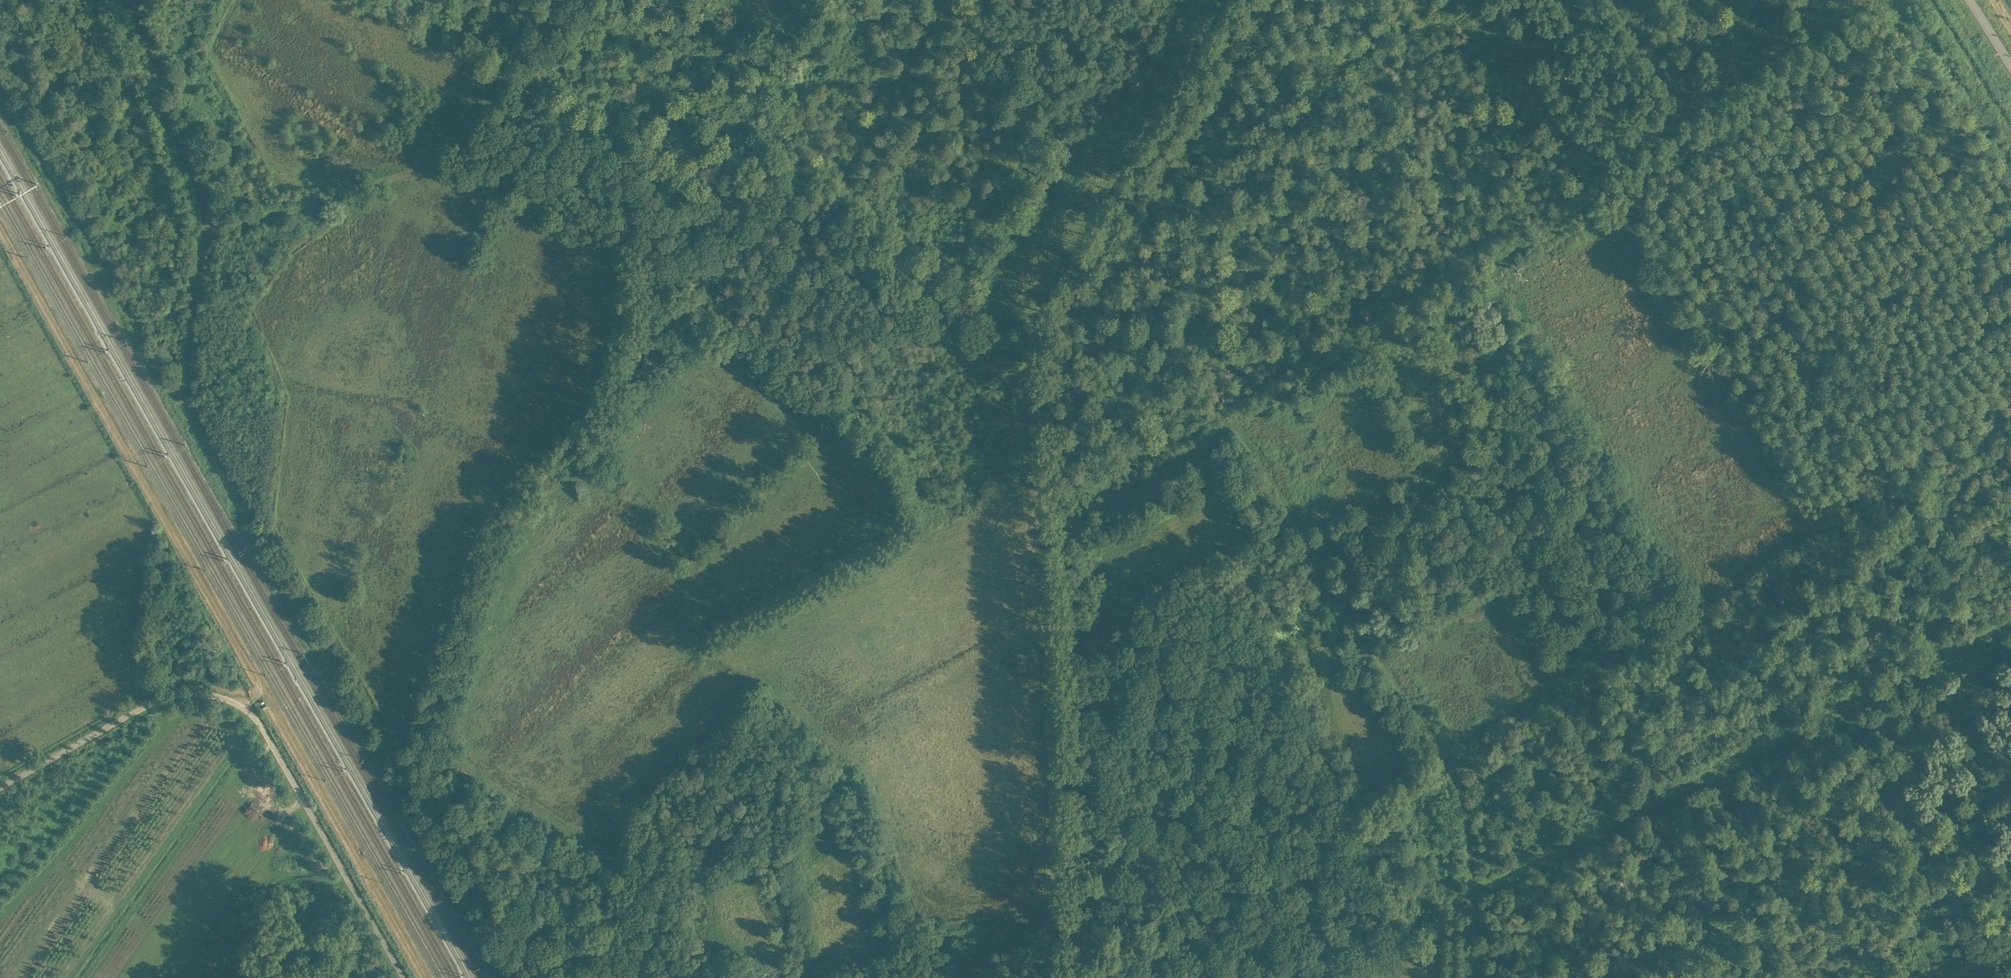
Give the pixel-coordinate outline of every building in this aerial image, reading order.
[(1480,152),(1481,162),(1493,161),(1492,151),(1480,152)]
